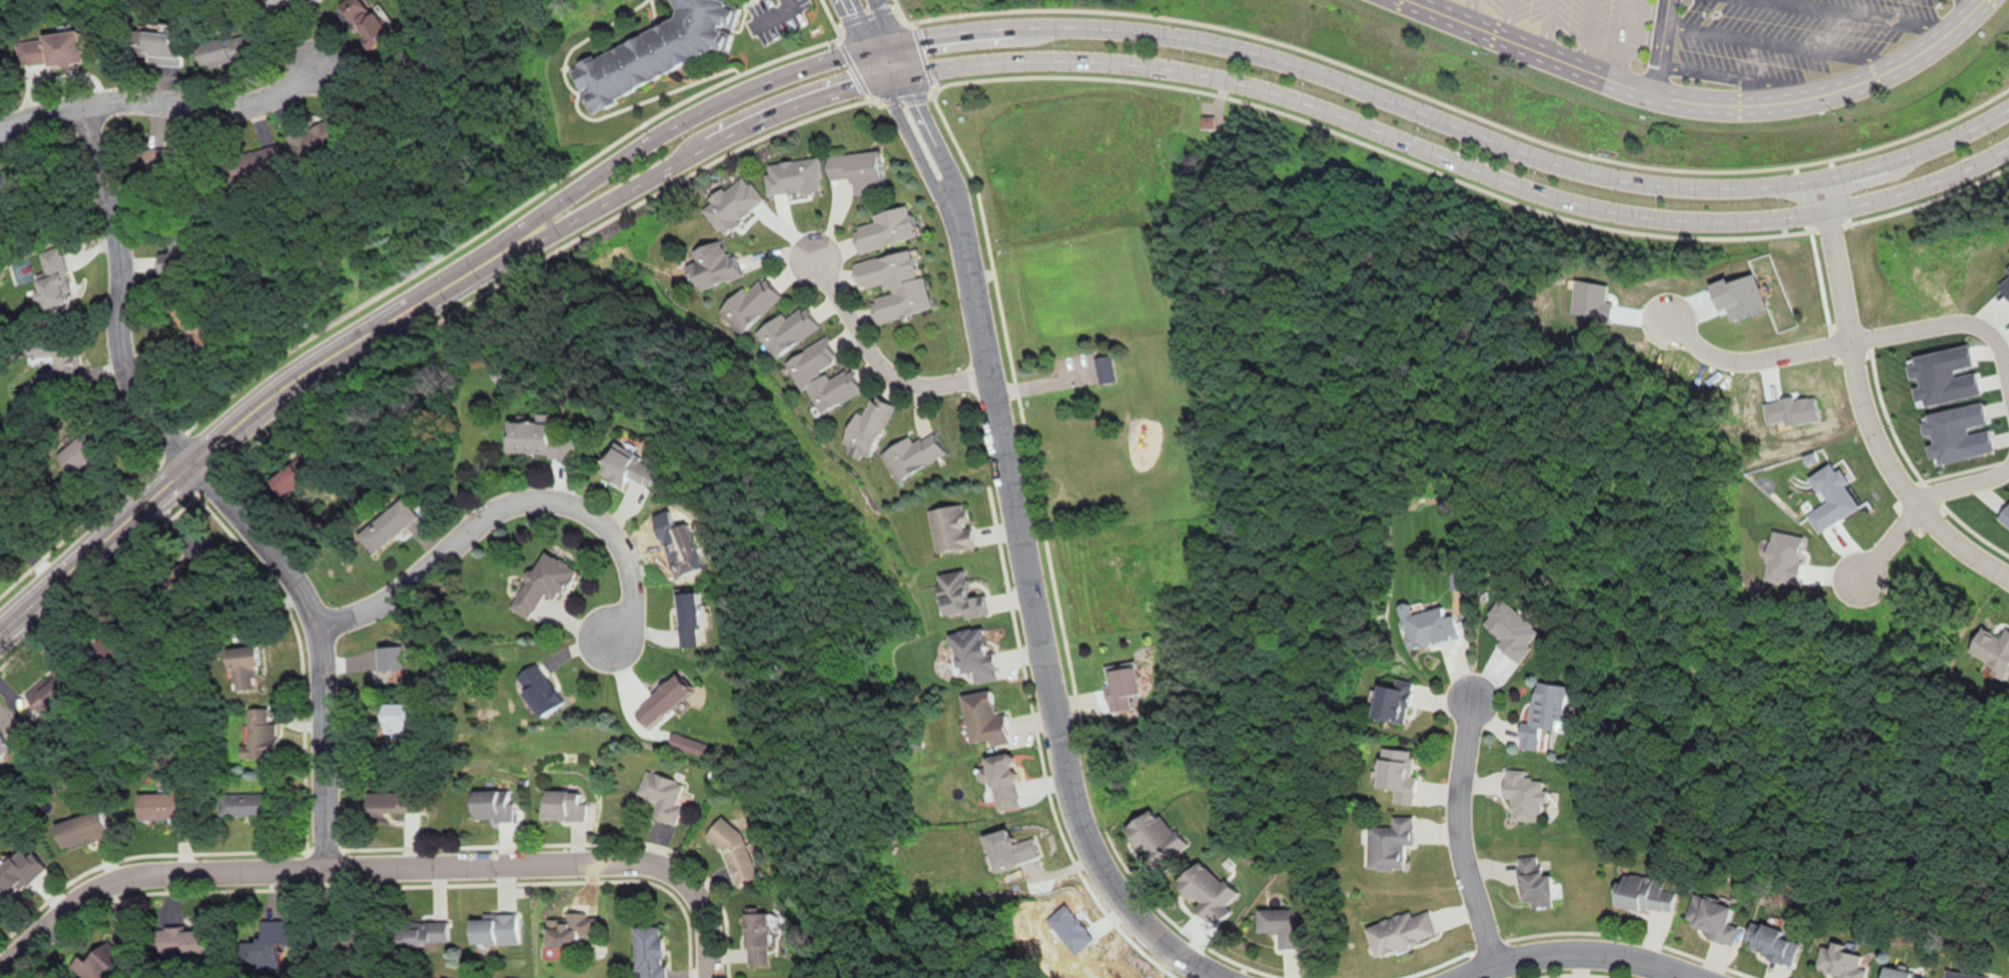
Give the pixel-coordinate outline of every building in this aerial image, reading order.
[(298,18),(326,0),(289,0),(288,1),(298,18)] [(394,32),(378,13),(375,15),(362,0),(351,0),(339,11),(374,50),(394,32)] [(676,16),(573,66),(570,75),(587,110),(711,51),(722,54),(727,51),(738,9),(726,6),(723,0),(669,0),(676,16)] [(39,35),(40,43),(16,45),(18,67),(82,63),(80,32),(39,35)] [(147,66),(181,67),(181,46),(169,46),(169,33),(139,32),(139,53),(147,54),(147,66)] [(248,60),(244,37),(195,47),(199,70),(248,60)] [(883,187),(875,147),(824,156),(829,179),(849,175),(852,193),(883,187)] [(858,251),(916,233),(907,204),(849,222),(858,251)] [(699,290),(740,277),(729,240),(721,243),(719,238),(686,249),(699,290)] [(38,309),(72,300),(58,245),(38,250),(44,273),(30,277),(38,309)] [(851,261),(858,290),(865,288),(872,323),(931,309),(923,274),(917,275),(910,247),(851,261)] [(716,307),(734,333),(782,300),(764,274),(716,307)] [(819,329),(802,301),(753,330),(770,358),(819,329)] [(52,336),(53,384),(74,384),(73,336),(52,336)] [(850,368),(828,379),(823,368),(837,361),(825,337),(781,359),(797,392),(805,388),(818,415),(862,393),(850,368)] [(1094,358),(1098,385),(1114,383),(1111,356),(1094,358)] [(892,405),(876,399),(869,419),(852,412),(840,444),(847,447),(845,454),(858,459),(860,455),(871,459),(892,405)] [(573,436),(549,435),(550,422),(505,421),(504,456),(573,458),(573,436)] [(55,452),(69,473),(98,454),(84,432),(55,452)] [(945,454),(936,437),(920,445),(914,433),(879,451),(894,481),(945,454)] [(595,475),(625,488),(629,480),(649,489),(659,469),(609,446),(595,475)] [(301,485),(293,465),(266,475),(273,495),(301,485)] [(2008,528),(2008,502),(1996,517),(2008,528)] [(372,554),(417,516),(405,503),(360,541),(372,554)] [(935,553),(970,547),(963,503),(927,509),(935,553)] [(503,605),(526,620),(543,594),(554,600),(574,570),(540,548),(503,605)] [(963,620),(987,614),(980,586),(968,589),(963,568),(933,575),(943,615),(961,611),(963,620)] [(700,646),(697,591),(675,592),(677,647),(700,646)] [(1455,638),(1449,601),(1399,609),(1404,646),(1455,638)] [(973,683),(995,678),(982,624),(947,633),(957,674),(970,671),(973,683)] [(256,654),(227,655),(229,689),(258,687),(256,654)] [(1103,667),(1112,710),(1126,708),(1124,698),(1139,695),(1132,661),(1103,667)] [(541,719),(563,702),(533,662),(511,679),(541,719)] [(666,715),(691,691),(672,672),(632,713),(646,727),(662,711),(666,715)] [(1566,685),(1533,680),(1527,721),(1520,720),(1516,746),(1544,750),(1545,742),(1541,741),(1543,729),(1554,730),(1556,721),(1561,721),(1566,685)] [(1403,723),(1409,688),(1376,682),(1370,717),(1403,723)] [(1007,737),(1003,712),(993,714),(989,688),(959,693),(968,744),(1007,737)] [(271,707),(246,707),(244,755),(270,756),(271,707)] [(382,737),(404,737),(404,714),(382,714),(382,737)] [(10,748),(0,733),(0,755),(10,748)] [(1375,787),(1394,789),(1392,802),(1410,804),(1415,751),(1379,747),(1375,787)] [(1019,807),(1010,750),(983,755),(993,811),(1019,807)] [(1508,819),(1541,821),(1542,777),(1523,776),(1524,769),(1502,768),(1501,798),(1509,798),(1508,819)] [(636,795),(655,801),(650,818),(674,825),(686,783),(643,770),(636,795)] [(167,792),(133,793),(134,819),(168,818),(169,825),(189,825),(188,780),(167,780),(167,792)] [(510,820),(510,789),(491,790),(491,801),(469,801),(470,821),(510,820)] [(364,792),(364,814),(417,814),(417,791),(364,792)] [(540,820),(584,820),(584,802),(578,802),(578,791),(540,791),(540,820)] [(254,823),(275,823),(275,792),(217,792),(217,815),(254,815),(254,823)] [(1366,867),(1403,867),(1403,844),(1410,844),(1410,816),(1391,816),(1390,824),(1366,824),(1366,867)] [(710,827),(731,885),(753,877),(733,819),(710,827)] [(55,832),(59,849),(106,836),(101,820),(55,832)] [(1038,858),(1031,833),(1009,839),(1006,828),(981,834),(992,871),(1038,858)] [(1150,855),(1159,870),(1173,863),(1168,854),(1184,846),(1180,839),(1150,855)] [(28,846),(19,853),(20,855),(13,860),(10,856),(0,863),(0,890),(6,899),(45,869),(28,846)] [(1531,907),(1552,905),(1548,872),(1540,873),(1538,854),(1516,857),(1520,901),(1530,900),(1531,907)] [(1237,892),(1196,858),(1172,887),(1216,924),(1228,909),(1225,906),(1237,892)] [(1662,890),(1663,878),(1614,875),(1612,906),(1671,911),(1672,891),(1662,890)] [(1732,944),(1738,926),(1726,922),(1731,906),(1692,893),(1681,927),(1732,944)] [(1435,934),(1424,906),(1364,928),(1374,956),(1435,934)] [(1303,926),(1292,926),(1292,909),(1256,909),(1256,933),(1276,933),(1276,948),(1303,948),(1303,926)] [(743,913),(745,965),(768,964),(766,912),(743,913)] [(576,947),(576,935),(595,935),(596,914),(564,913),(564,920),(544,919),(544,946),(576,947)] [(467,916),(467,944),(517,944),(517,916),(467,916)] [(249,939),(249,962),(274,962),(274,942),(288,942),(288,920),(258,920),(258,939),(249,939)] [(447,941),(446,920),(401,920),(401,941),(447,941)] [(1756,923),(1746,950),(1790,966),(1800,939),(1756,923)] [(633,970),(640,970),(641,977),(662,977),(660,926),(632,927),(633,970)] [(1858,967),(1862,953),(1828,945),(1828,947),(1819,945),(1812,973),(1832,977),(1863,977),(1865,969),(1858,967)] [(1929,976),(1879,967),(1877,977),(1928,977),(1929,976)] [(1986,976),(1943,970),(1942,977),(1986,977),(1986,976)]
